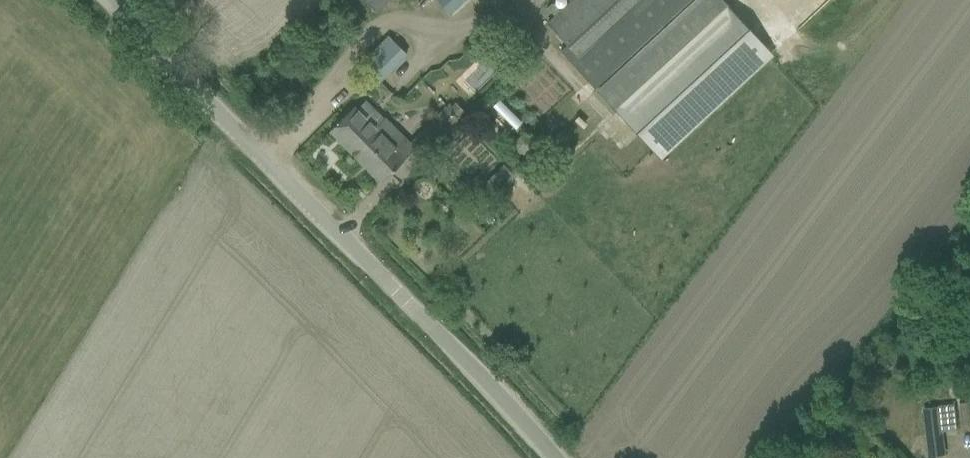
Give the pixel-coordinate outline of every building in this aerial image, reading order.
[(376,14),(391,0),(364,0),(376,14)] [(449,14),(465,0),(436,0),(449,14)] [(546,23),(566,45),(560,51),(600,95),(658,157),(661,160),(773,56),(775,55),(724,0),(570,0),(546,23)] [(551,3),(546,7),(554,15),(558,11),(551,3)] [(361,64),(379,82),(408,53),(390,35),(361,64)] [(498,99),(492,106),(515,129),(521,122),(498,99)] [(415,139),(428,152),(463,118),(461,116),(465,113),(454,102),(451,105),(450,104),(415,139)] [(355,106),(330,131),(381,182),(415,148),(385,118),(376,127),(355,106)] [(488,181),(498,192),(515,177),(504,166),(488,181)] [(967,377),(954,379),(956,392),(969,389),(967,377)] [(924,408),(929,456),(946,454),(943,430),(958,428),(955,405),(941,406),(924,408)] [(855,415),(847,421),(856,432),(864,426),(855,415)] [(866,427),(858,433),(868,447),(877,441),(866,427)]
